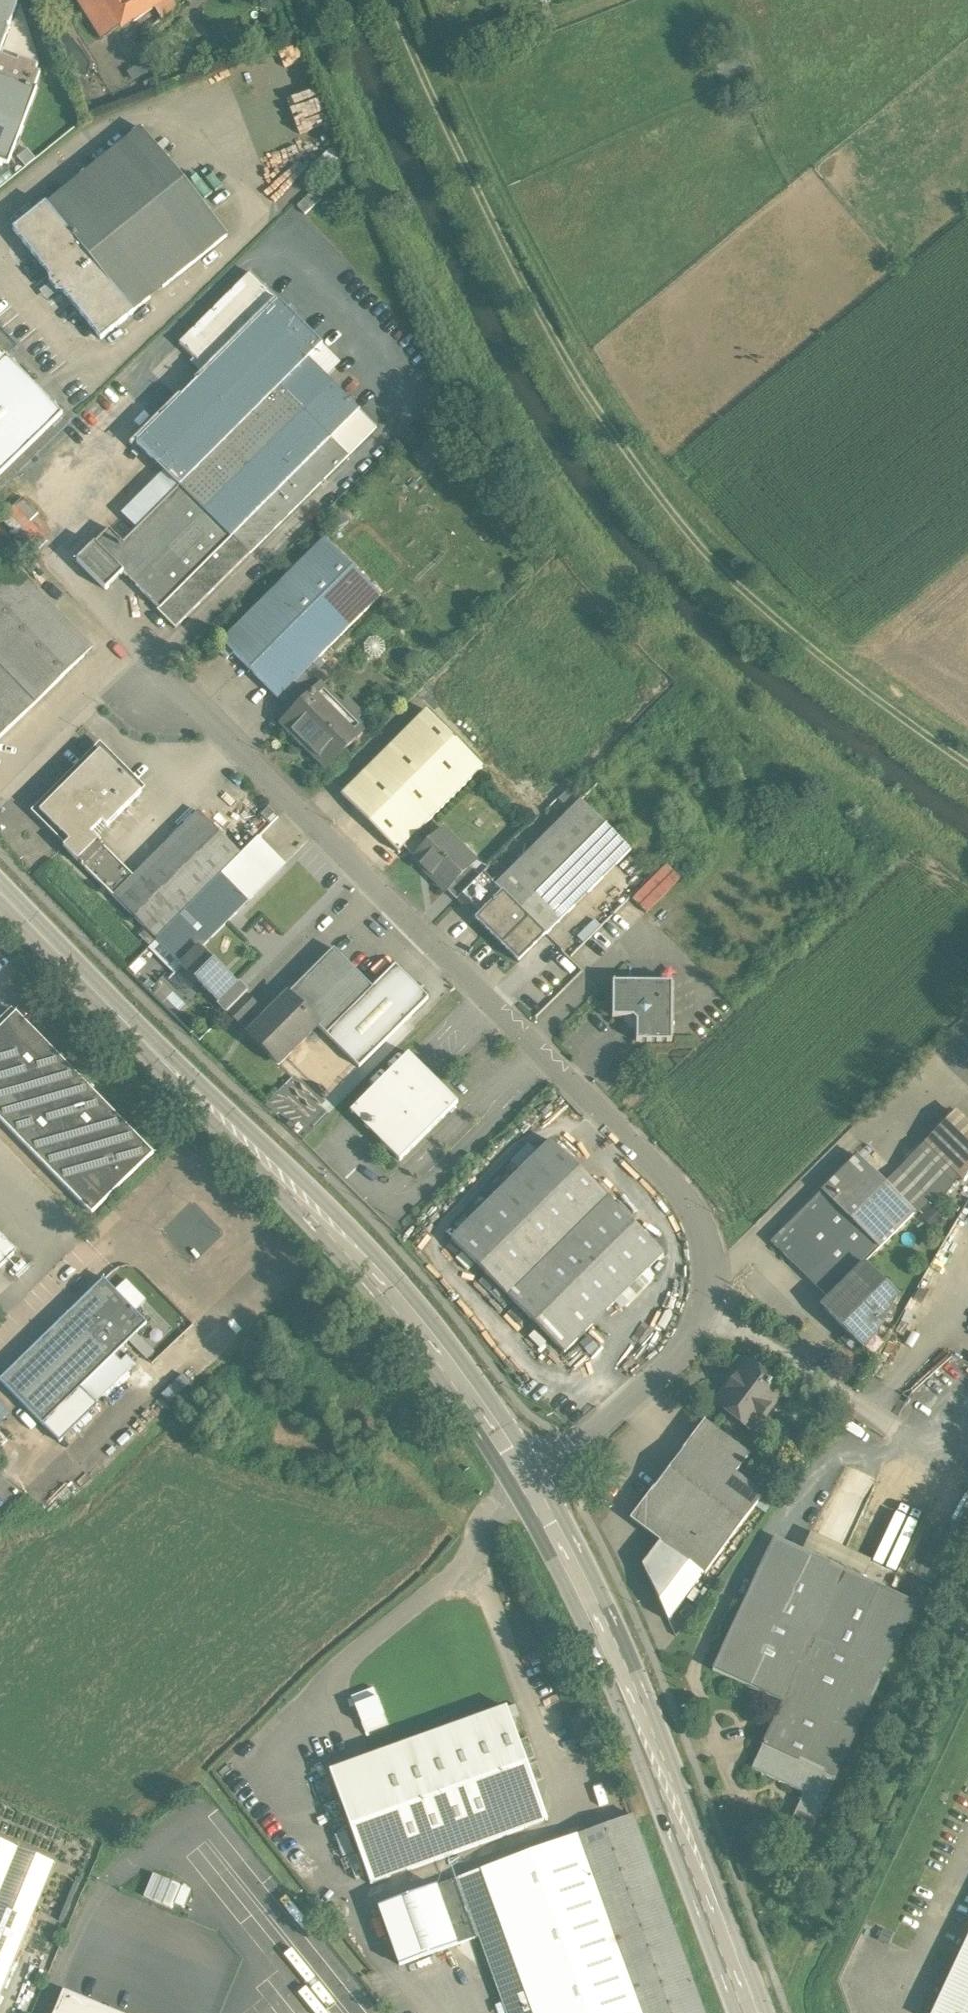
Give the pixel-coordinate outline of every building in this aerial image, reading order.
[(7,0),(0,0),(0,32),(8,28),(17,4),(7,0)] [(103,0),(77,0),(102,38),(120,29),(108,8),(103,0)] [(108,8),(121,0),(103,0),(108,8)] [(108,8),(120,29),(167,0),(121,0),(108,8)] [(8,165),(36,88),(34,87),(40,72),(35,70),(37,65),(19,58),(17,62),(0,55),(0,162),(8,165)] [(227,236),(140,129),(45,206),(132,313),(227,236)] [(313,191),(297,206),(305,215),(321,200),(313,191)] [(44,205),(12,232),(49,278),(47,279),(47,285),(54,294),(61,295),(62,294),(100,341),(133,315),(132,313),(45,206),(44,205)] [(250,273),(179,344),(208,373),(236,345),(279,302),(250,273)] [(279,302),(236,345),(279,388),(347,457),(376,428),(308,359),(322,345),(279,302)] [(208,373),(136,444),(179,487),(279,388),(236,345),(208,373)] [(63,414),(5,355),(0,360),(0,475),(63,414)] [(279,388),(179,487),(230,538),(232,536),(250,554),(347,457),(279,388)] [(109,529),(76,562),(105,591),(123,573),(159,609),(157,611),(175,629),(250,554),(232,536),(230,538),(179,487),(123,543),(109,529)] [(0,503),(0,506),(6,513),(22,498),(15,489),(0,503)] [(38,514),(23,498),(22,498),(14,506),(30,522),(38,514)] [(48,541),(14,506),(7,513),(41,548),(48,541)] [(41,548),(7,513),(0,520),(34,555),(41,548)] [(323,540),(222,642),(278,698),(278,699),(312,664),(380,597),(323,540)] [(0,571),(0,738),(92,649),(9,562),(0,571)] [(312,664),(278,699),(293,713),(320,686),(321,687),(328,680),(312,664)] [(293,713),(282,725),(325,769),(364,730),(321,687),(320,686),(293,713)] [(426,711),(341,795),(397,852),(482,767),(426,711)] [(125,776),(100,752),(40,812),(70,841),(64,847),(74,858),(94,838),(90,833),(102,821),(107,826),(141,791),(125,776)] [(580,801),(494,886),(497,889),(502,893),(545,937),(630,851),(580,801)] [(278,818),(268,808),(260,815),(270,825),(278,818)] [(133,877),(113,897),(156,940),(221,874),(241,854),(198,812),(133,877)] [(441,831),(412,860),(444,892),(445,891),(469,867),(456,855),(461,850),(441,831)] [(133,877),(94,838),(74,858),(113,897),(133,877)] [(241,854),(221,874),(247,900),(248,901),(284,866),(257,839),(241,854)] [(469,867),(445,891),(455,901),(460,896),(479,877),(469,867)] [(221,874),(156,940),(182,965),(181,966),(182,967),(200,950),(248,901),(247,900),(221,874)] [(479,877),(460,896),(474,911),(497,889),(494,886),(482,874),(479,877)] [(497,889),(474,911),(479,916),(502,893),(497,889)] [(479,916),(474,921),(518,964),(545,937),(502,893),(479,916)] [(333,949),(285,997),(286,999),(287,997),(316,1025),(326,1035),(373,989),(372,988),(333,949)] [(200,950),(182,967),(198,984),(199,983),(219,1003),(236,986),(200,950)] [(395,966),(372,988),(373,989),(326,1035),(359,1068),(428,999),(395,966)] [(622,982),(622,983),(617,983),(617,982),(613,982),(612,987),(614,987),(614,993),(612,993),(612,998),(614,998),(614,1003),(612,1003),(612,1007),(614,1007),(613,1013),(612,1013),(612,1018),(624,1019),(624,1023),(631,1030),(635,1030),(635,1042),(641,1042),(641,1041),(645,1041),(645,1042),(650,1042),(651,1041),(656,1041),(656,1043),(661,1043),(661,1042),(666,1042),(666,1043),(672,1043),(672,1019),(671,1019),(671,1014),(672,1014),(672,1007),(671,1007),(671,1001),(672,1001),(672,994),(671,994),(671,988),(672,988),(672,983),(667,983),(666,984),(661,984),(661,982),(651,982),(651,984),(646,984),(646,982),(641,982),(641,984),(636,983),(636,982),(622,982)] [(245,995),(226,1014),(238,1026),(257,1007),(245,995)] [(286,999),(249,1036),(276,1064),(316,1025),(287,997),(286,999)] [(16,1013),(0,1028),(0,1121),(91,1215),(153,1155),(16,1013)] [(408,1055),(350,1113),(398,1162),(456,1104),(408,1055)] [(663,1255),(550,1141),(451,1240),(564,1354),(663,1255)] [(956,1175),(926,1144),(885,1185),(914,1214),(914,1215),(915,1216),(919,1212),(928,1203),(932,1199),(938,1205),(956,1175)] [(856,1156),(771,1243),(828,1300),(863,1265),(914,1215),(914,1214),(885,1185),(856,1156)] [(943,1218),(928,1203),(919,1212),(934,1227),(943,1218)] [(14,1253),(0,1239),(0,1266),(14,1253)] [(863,1265),(828,1300),(828,1315),(863,1349),(872,1340),(884,1321),(897,1298),(863,1265)] [(115,1291),(103,1279),(0,1380),(0,1382),(42,1426),(80,1388),(114,1355),(115,1355),(147,1324),(135,1312),(115,1291)] [(146,1302),(126,1281),(115,1291),(135,1312),(146,1302)] [(884,1321),(872,1340),(863,1349),(874,1361),(893,1330),(884,1321)] [(114,1355),(80,1388),(95,1404),(136,1364),(127,1356),(121,1362),(115,1355),(114,1355)] [(783,1391),(745,1362),(734,1377),(732,1376),(731,1377),(733,1378),(727,1386),(725,1385),(724,1386),(726,1387),(714,1403),(752,1432),(783,1391)] [(80,1388),(42,1426),(60,1444),(98,1406),(95,1404),(80,1388)] [(705,1421),(646,1499),(647,1500),(633,1518),(661,1540),(675,1550),(675,1551),(705,1574),(763,1496),(721,1463),(735,1444),(705,1421)] [(916,1605),(773,1538),(711,1671),(781,1703),(761,1746),(834,1780),(916,1605)] [(675,1550),(661,1540),(642,1566),(668,1621),(705,1574),(675,1551),(675,1550)] [(507,1708),(329,1771),(370,1885),(548,1821),(507,1708)] [(834,1780),(761,1746),(751,1769),(804,1793),(787,1828),(807,1837),(834,1780)] [(576,1836),(640,2012),(703,2012),(632,1816),(576,1836)] [(435,1887),(456,1944),(478,1936),(506,2012),(640,2012),(576,1836),(435,1887)] [(0,1839),(0,2000),(58,1863),(0,1839)] [(180,1886),(153,1875),(144,1897),(171,1908),(180,1886)] [(435,1887),(378,1907),(399,1965),(456,1944),(435,1887)] [(933,2012),(967,2012),(967,1938),(933,2012)] [(54,2012),(116,2012),(63,1991),(54,2012)]
